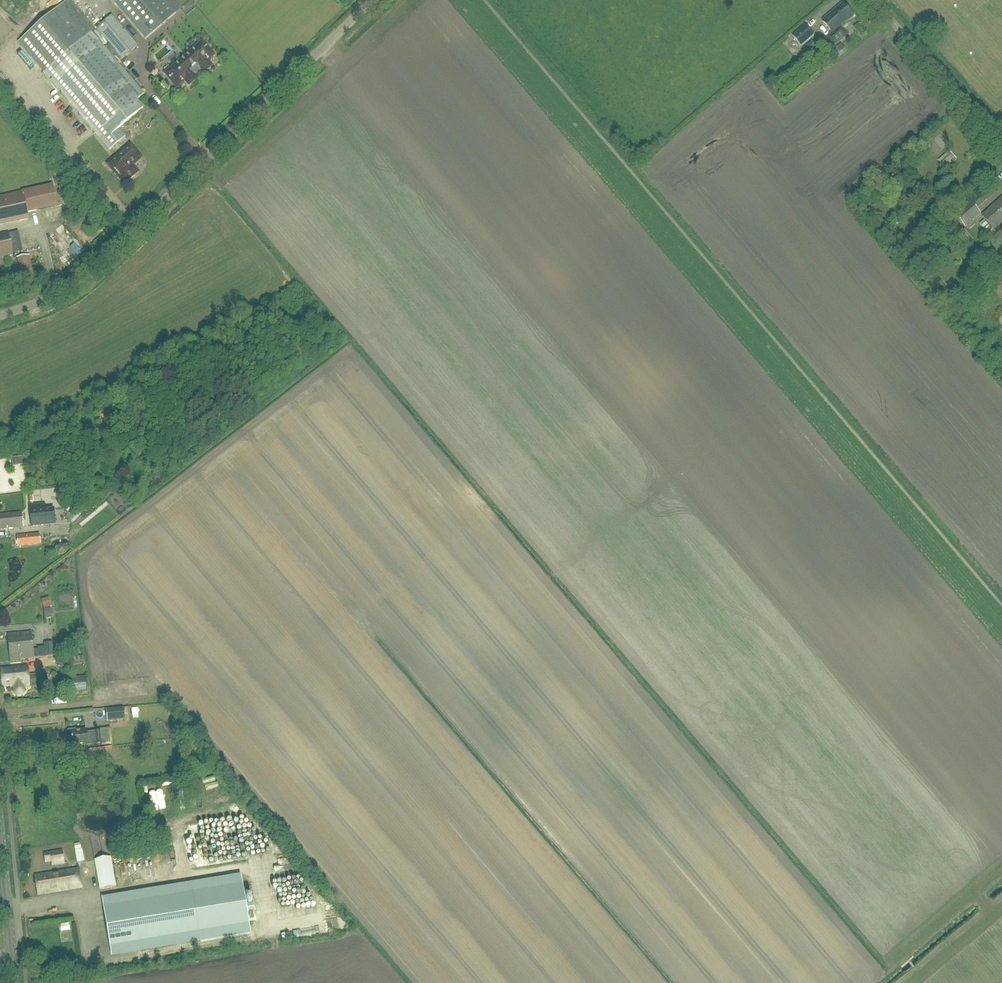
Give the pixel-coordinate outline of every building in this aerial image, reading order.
[(78,5),(87,11),(91,4),(86,0),(81,0),(78,5)] [(162,0),(110,0),(145,42),(176,16),(162,0)] [(18,44),(109,151),(125,138),(118,130),(143,109),(136,102),(144,95),(66,3),(18,44)] [(854,17),(843,4),(823,22),(832,34),(827,39),(834,47),(834,48),(848,35),(847,35),(842,30),(847,25),(846,24),(854,17)] [(96,29),(122,60),(137,47),(111,17),(96,29)] [(800,47),(814,36),(805,26),(792,37),(800,47)] [(208,64),(206,62),(213,56),(204,45),(200,45),(165,74),(176,87),(184,80),(186,82),(187,83),(188,83),(189,84),(191,83),(193,82),(194,79),(194,77),(193,76),(200,70),(201,70),(201,71),(203,71),(205,71),(207,70),(208,68),(209,66),(208,64)] [(837,57),(845,50),(841,45),(832,52),(837,57)] [(108,165),(124,184),(129,179),(131,179),(135,176),(135,174),(137,173),(132,166),(141,158),(130,146),(108,165)] [(956,161),(950,153),(938,163),(945,171),(956,161)] [(65,178),(58,185),(60,187),(57,189),(61,193),(70,185),(65,178)] [(27,213),(56,207),(52,187),(0,198),(0,226),(28,220),(28,218),(27,213)] [(997,206),(997,205),(982,218),(985,222),(980,226),(988,234),(993,230),(993,231),(1001,223),(1001,202),(997,206)] [(984,216),(996,206),(993,202),(981,212),(984,216)] [(965,228),(980,215),(971,204),(956,217),(965,228)] [(974,241),(965,230),(963,232),(960,229),(956,234),(967,247),(974,241)] [(12,256),(7,234),(0,236),(0,259),(12,256)] [(63,244),(58,247),(61,255),(66,253),(63,244)] [(27,257),(17,259),(23,283),(32,281),(27,257)] [(19,458),(11,459),(12,467),(20,466),(19,458)] [(31,528),(55,526),(53,510),(45,511),(45,505),(29,507),(31,528)] [(23,529),(21,513),(0,515),(0,531),(23,529)] [(17,547),(39,545),(38,535),(16,537),(17,547)] [(41,601),(43,610),(51,608),(49,599),(41,601)] [(20,660),(33,658),(31,633),(7,635),(10,666),(20,665),(20,660)] [(44,658),(54,657),(53,643),(43,644),(44,658)] [(37,651),(33,651),(34,658),(44,658),(43,648),(37,649),(37,651)] [(0,670),(1,680),(2,688),(13,687),(13,694),(15,696),(21,695),(22,693),(22,688),(28,688),(46,686),(45,675),(27,676),(26,668),(0,670)] [(78,680),(71,681),(72,689),(72,695),(86,693),(85,680),(78,680)] [(123,721),(122,709),(106,711),(107,723),(123,721)] [(71,731),(68,732),(68,740),(70,740),(71,747),(74,747),(87,746),(87,743),(95,743),(95,745),(101,744),(102,744),(100,732),(94,733),(94,736),(86,737),(85,734),(85,732),(76,733),(76,731),(71,731)] [(163,843),(166,867),(157,868),(158,874),(174,871),(174,866),(168,867),(167,861),(178,860),(177,856),(182,855),(181,848),(171,849),(170,842),(163,843)] [(82,843),(75,844),(77,861),(84,860),(82,843)] [(51,866),(63,864),(61,851),(43,854),(44,862),(50,861),(51,866)] [(100,891),(116,888),(110,858),(95,861),(100,891)] [(79,869),(35,877),(38,895),(82,888),(79,869)] [(282,890),(290,888),(286,878),(279,880),(282,890)] [(278,884),(272,886),(275,894),(281,892),(278,884)] [(191,894),(102,908),(109,948),(197,933),(248,925),(242,886),(191,894)] [(62,940),(73,940),(72,928),(61,929),(62,940)]
